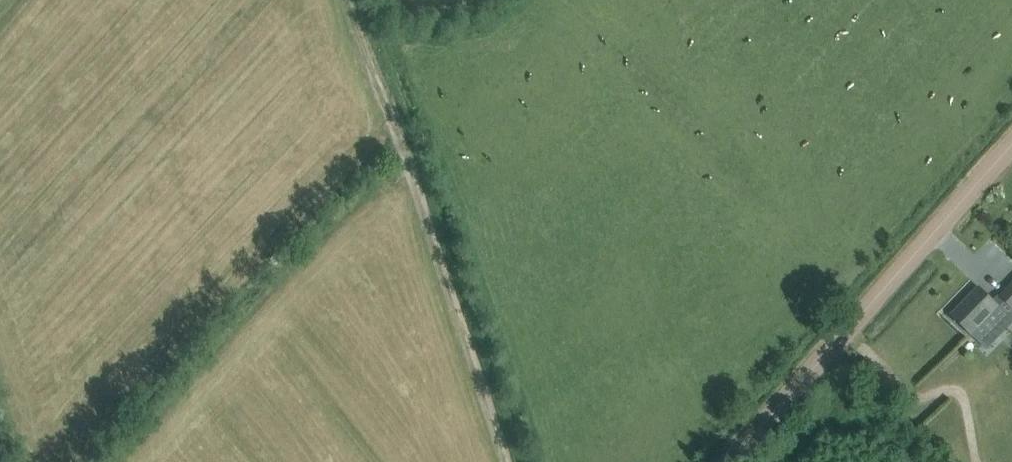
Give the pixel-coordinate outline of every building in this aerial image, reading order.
[(1000,297),(1011,309),(1011,284),(1000,297)] [(999,309),(978,288),(951,315),(972,336),(999,309)]
